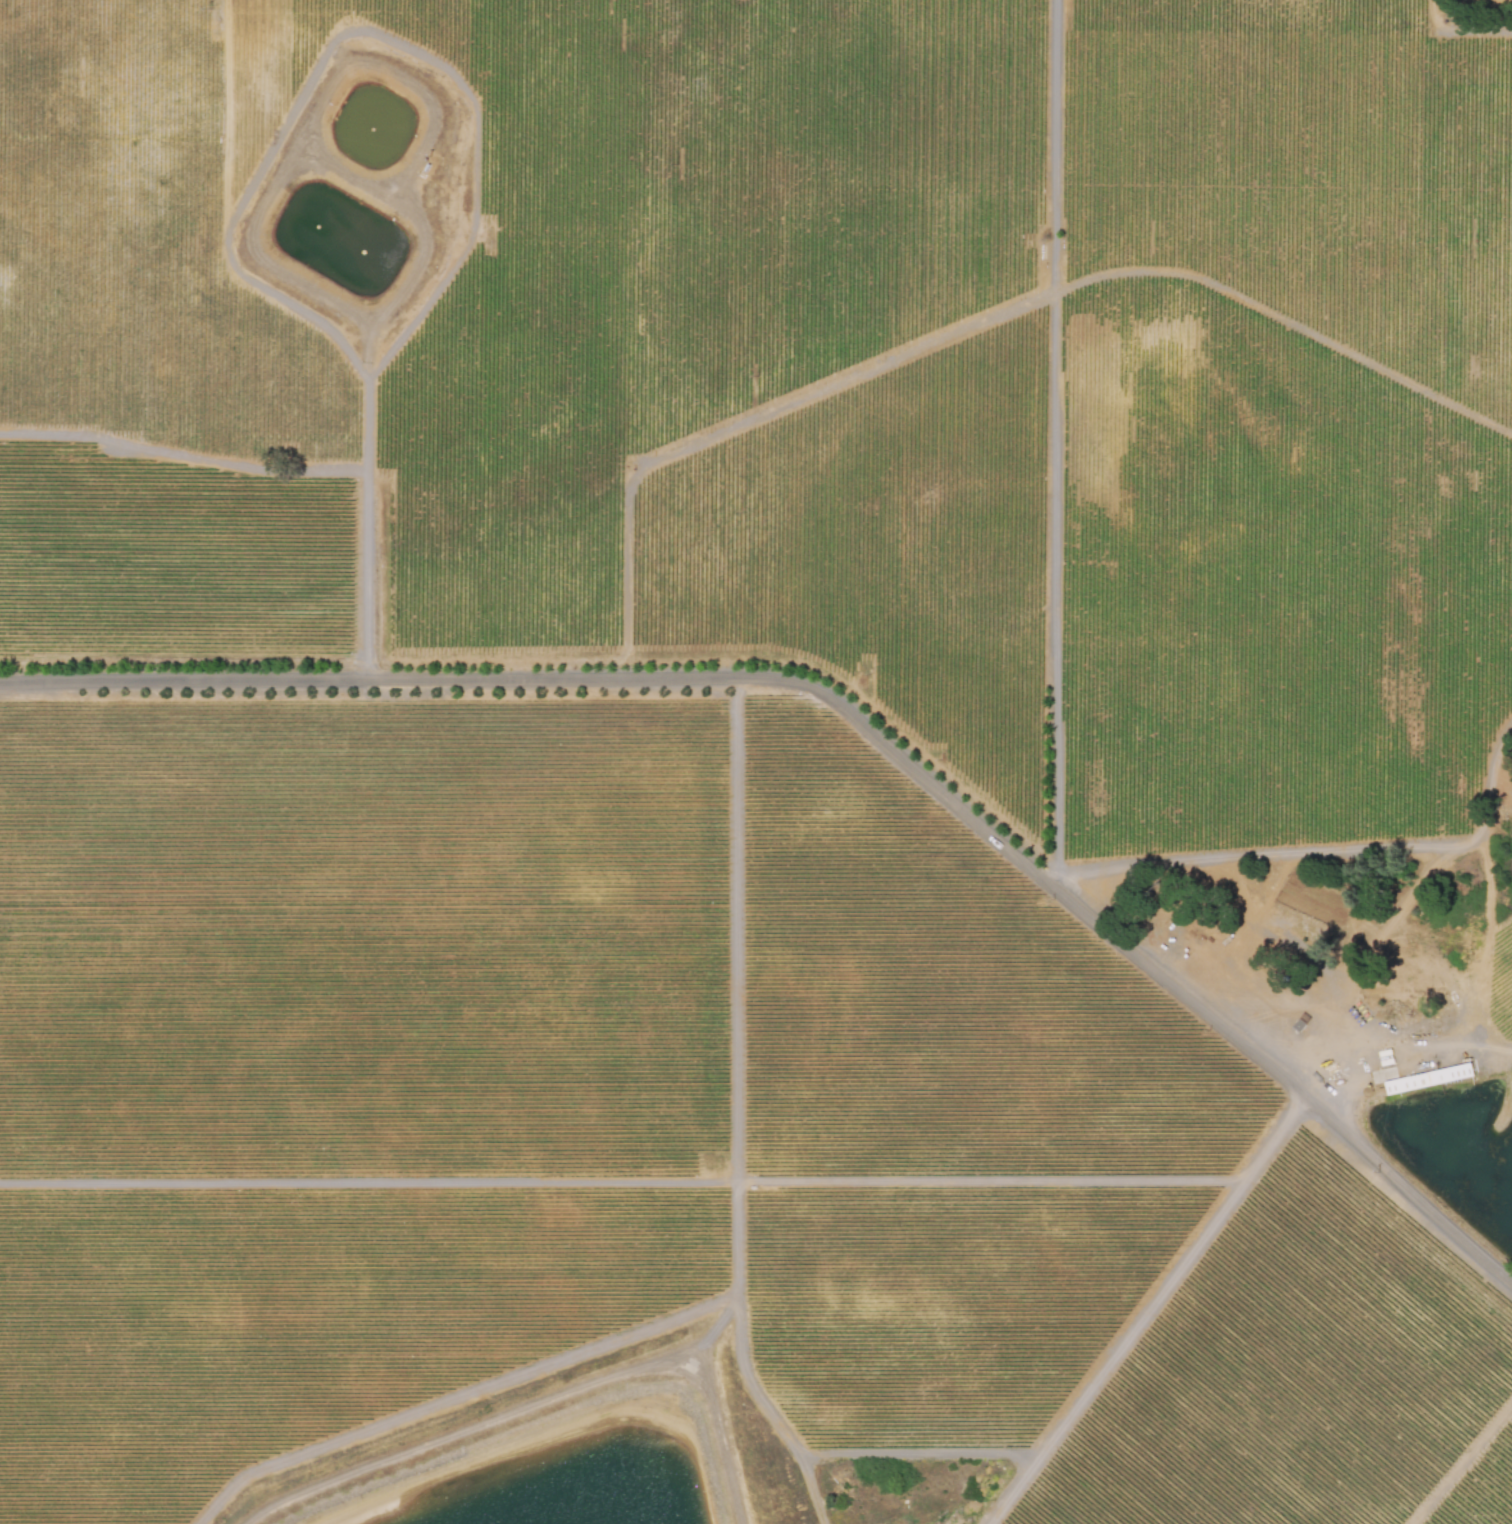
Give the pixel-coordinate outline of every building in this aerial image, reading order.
[(1387,1095),(1413,1092),(1412,1090),(1422,1089),(1422,1078),(1386,1081),(1387,1095)]
